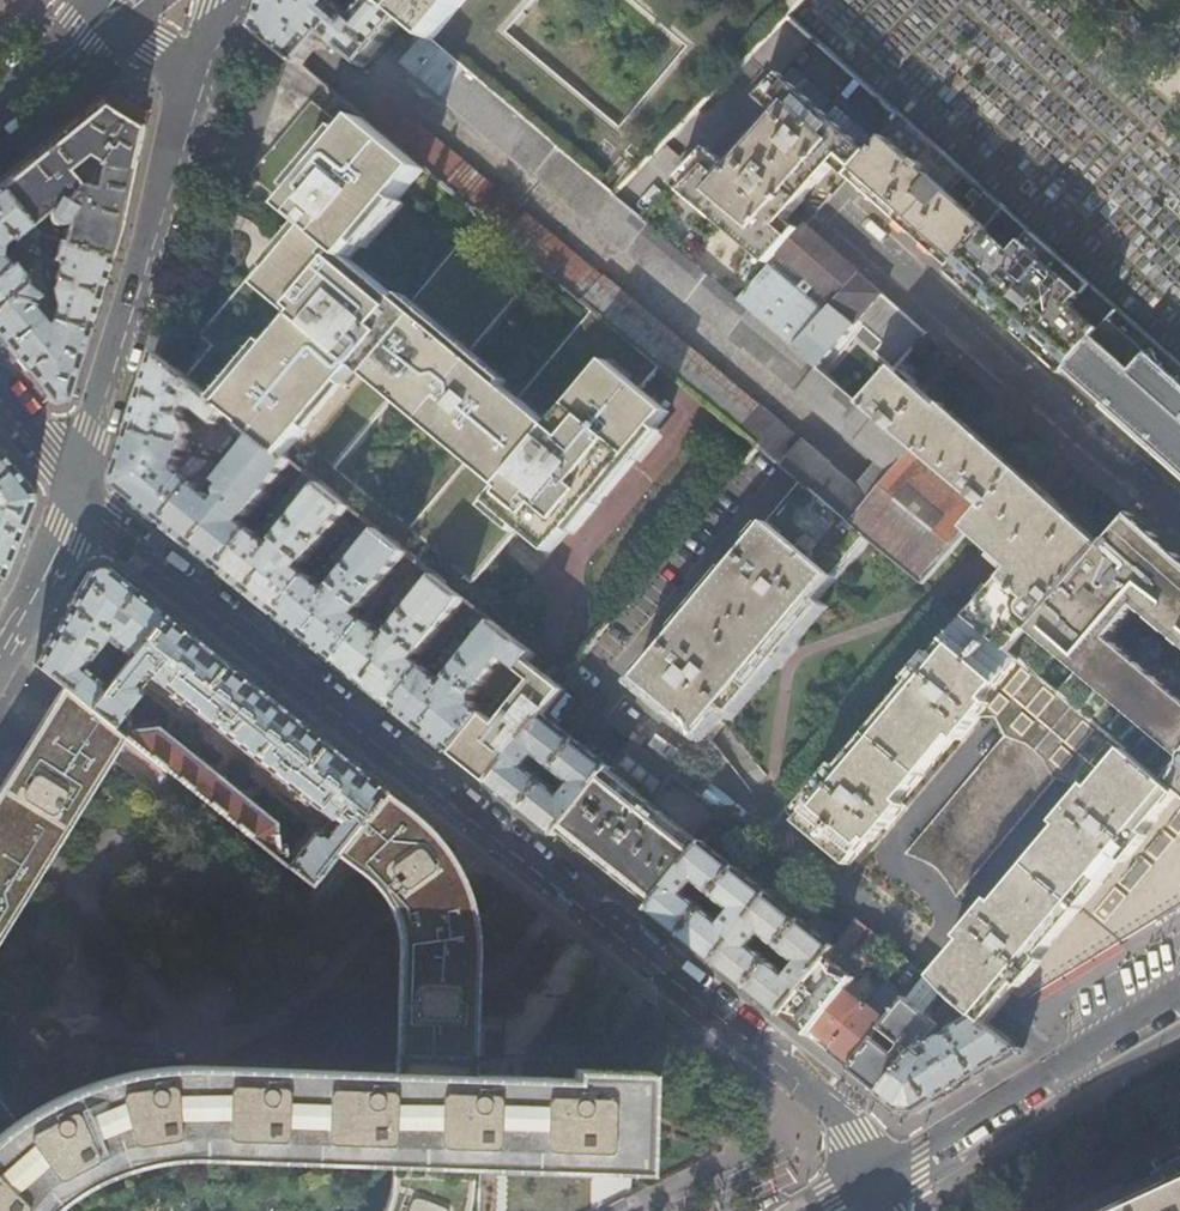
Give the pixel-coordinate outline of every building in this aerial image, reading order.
[(257,29),(266,36),(304,67),(328,38),(365,70),(406,21),(381,0),(360,0),(368,6),(359,17),(343,4),(341,7),(333,0),(267,0),(257,29)] [(406,21),(427,39),(614,197),(787,17),(804,0),(632,0),(688,46),(621,127),(507,32),(534,0),(381,0),(406,21)] [(378,108),(368,120),(426,169),(481,214),(542,265),(660,362),(757,443),(800,479),(865,533),(921,580),(965,528),(982,508),(861,405),(835,383),(817,368),(792,347),(734,299),(614,197),(427,39),(405,66),(742,352),(745,349),(874,460),(855,483),(606,276),(604,278),(419,127),(416,130),(406,122),(401,127),(378,108)] [(787,218),(835,165),(848,177),(868,155),(781,73),(759,99),(775,115),(729,169),(710,151),(676,187),(768,264),(800,230),(787,218)] [(249,176),(288,206),(351,133),(312,100),(249,176)] [(48,215),(49,217),(51,220),(56,224),(63,226),(66,226),(60,241),(111,257),(118,234),(127,191),(141,126),(100,101),(46,145),(0,182),(0,188),(30,225),(36,232),(37,234),(55,240),(57,230),(50,227),(48,230),(44,229),(39,225),(35,222),(45,213),(48,215)] [(295,212),(299,215),(351,259),(426,169),(368,120),(365,117),(351,133),(288,206),(295,212)] [(868,155),(848,177),(849,178),(883,207),(935,254),(950,267),(1004,210),(902,120),(868,155)] [(0,188),(0,302),(25,284),(26,278),(10,257),(6,260),(1,255),(3,243),(10,237),(12,240),(30,225),(0,188)] [(984,307),(988,302),(1042,244),(1004,210),(950,267),(946,272),(965,290),(984,307)] [(299,215),(295,212),(192,329),(205,340),(179,371),(210,395),(289,302),(252,270),(299,215)] [(542,265),(481,214),(406,305),(410,308),(465,354),(542,265)] [(406,305),(351,259),(299,215),(252,270),(289,302),(210,395),(244,424),(286,457),(359,368),(410,308),(406,305)] [(36,232),(30,225),(26,234),(34,242),(36,232)] [(792,347),(858,273),(831,249),(818,237),(812,232),(806,226),(804,225),(800,230),(768,264),(734,299),(792,347)] [(100,291),(111,257),(60,241),(58,241),(49,263),(57,266),(54,277),(56,278),(53,288),(55,306),(51,319),(63,322),(64,320),(88,328),(100,291)] [(1042,244),(988,302),(1031,340),(1065,369),(1118,311),(1042,244)] [(882,294),(858,273),(792,347),(817,368),(882,294)] [(40,296),(25,284),(0,302),(0,338),(21,363),(50,399),(66,396),(88,328),(64,320),(63,322),(51,319),(46,325),(35,310),(41,305),(38,300),(40,299),(40,296)] [(465,354),(410,308),(359,368),(501,483),(550,422),(465,354)] [(901,310),(835,383),(861,405),(895,367),(927,333),(901,310)] [(1155,345),(1118,311),(1065,369),(1085,387),(1104,402),(1155,345)] [(1104,402),(1099,407),(1141,444),(1179,478),(1179,367),(1155,345),(1104,402)] [(644,380),(605,349),(569,394),(585,406),(563,433),(550,422),(501,483),(485,502),(519,529),(523,524),(553,549),(572,526),(580,532),(666,427),(653,416),(667,399),(644,380)] [(244,424),(210,395),(179,371),(163,359),(156,353),(143,393),(131,430),(187,447),(192,433),(181,417),(187,411),(196,409),(206,418),(203,421),(211,427),(214,424),(216,426),(225,417),(235,435),(238,431),(244,424)] [(566,681),(757,443),(660,362),(644,380),(667,399),(653,416),(666,427),(580,532),(572,526),(553,549),(523,524),(519,529),(476,585),(467,577),(455,592),(462,598),(472,606),(528,650),(566,681)] [(1097,547),(895,367),(861,405),(982,508),(965,528),(1008,567),(966,616),(1008,652),(1099,548),(1097,547)] [(286,457),(244,424),(238,431),(251,441),(220,480),(219,480),(214,486),(221,491),(222,498),(218,502),(202,489),(206,483),(201,478),(164,524),(193,547),(223,570),(253,531),(244,523),(288,468),(297,476),(302,470),(286,457)] [(178,470),(183,456),(191,457),(195,448),(187,447),(131,430),(125,450),(117,474),(123,491),(139,504),(164,524),(201,478),(195,475),(191,481),(178,470)] [(10,466),(0,453),(0,475),(10,466)] [(2,577),(14,546),(31,505),(28,487),(10,466),(0,475),(0,575),(2,577)] [(700,732),(865,533),(800,479),(636,678),(700,732)] [(300,567),(348,506),(320,484),(276,539),(278,542),(274,547),(258,535),(263,529),(258,525),(253,531),(223,570),(250,592),(280,616),(311,576),(300,567)] [(1099,548),(1008,652),(1017,658),(1125,749),(1179,794),(1179,558),(1166,546),(1129,513),(1099,548)] [(357,613),(404,551),(376,529),(333,584),(334,586),(331,590),(315,578),(320,573),(316,569),(311,576),(280,616),(307,637),(338,662),(368,622),(357,613)] [(462,598),(455,592),(415,560),(409,568),(426,581),(389,629),(391,631),(387,637),(371,624),(377,619),(373,615),(368,622),(338,662),(363,682),(396,708),(426,667),(414,658),(462,598)] [(127,658),(163,614),(107,570),(89,572),(34,663),(63,687),(87,706),(104,686),(80,666),(102,639),(127,658)] [(501,655),(515,668),(523,658),(528,650),(472,606),(466,614),(483,628),(466,649),(460,644),(454,652),(460,656),(446,674),(448,676),(444,682),(429,670),(434,664),(431,661),(426,667),(396,708),(421,728),(453,753),(482,714),(489,705),(478,698),(472,698),(472,692),(501,655)] [(87,706),(122,735),(122,709),(134,693),(134,683),(132,682),(141,671),(178,702),(173,708),(181,715),(187,709),(325,824),(317,833),(315,832),(304,834),(291,849),(265,854),(304,884),(331,851),(382,790),(267,697),(163,614),(127,658),(123,663),(107,682),(104,686),(87,706)] [(1017,658),(1008,652),(966,616),(794,821),(848,864),(880,825),(886,829),(895,818),(889,815),(965,722),(1017,658)] [(107,682),(123,663),(113,655),(98,674),(107,682)] [(491,784),(544,715),(563,689),(523,658),(515,668),(532,681),(496,725),(482,714),(453,753),(473,769),(491,784)] [(1125,749),(1017,658),(965,722),(969,727),(978,717),(994,719),(1001,734),(902,854),(919,860),(934,868),(945,882),(954,898),(1054,777),(1071,783),(1075,797),(1081,801),(1125,749)] [(62,687),(53,703),(116,751),(125,737),(122,735),(87,706),(63,687),(62,687)] [(0,790),(0,806),(58,842),(116,751),(53,703),(0,790)] [(576,741),(544,715),(491,784),(504,794),(524,810),(545,781),(525,765),(534,753),(554,769),(576,741)] [(171,776),(265,854),(264,823),(151,730),(122,735),(125,737),(171,776)] [(609,767),(576,741),(554,769),(573,784),(563,795),(545,781),(524,810),(538,821),(557,836),(560,831),(609,767)] [(609,767),(560,831),(599,863),(654,906),(700,844),(647,800),(670,772),(630,742),(609,767)] [(1011,993),(1179,806),(1179,794),(1125,749),(1081,801),(1075,797),(1056,820),(1062,825),(985,917),(980,913),(960,937),(965,942),(957,950),(1011,993)] [(539,773),(547,779),(552,772),(544,766),(539,773)] [(552,772),(547,779),(551,782),(557,776),(552,772)] [(334,853),(346,862),(395,800),(382,790),(331,851),(334,853)] [(395,800),(346,862),(357,871),(367,878),(379,891),(443,846),(428,832),(417,819),(406,808),(395,800)] [(0,806),(0,848),(39,872),(48,858),(58,842),(0,806)] [(1011,993),(1009,994),(1015,999),(1017,1000),(1021,1001),(1077,967),(1153,921),(1179,904),(1179,806),(1011,993)] [(599,863),(560,831),(557,836),(650,911),(654,906),(599,863)] [(702,841),(700,844),(654,906),(650,911),(666,923),(683,937),(704,909),(683,891),(693,880),(714,896),(735,868),(702,841)] [(384,897),(392,910),(458,864),(451,856),(443,846),(379,891),(384,897)] [(0,848),(0,934),(39,872),(0,848)] [(458,864),(392,910),(401,934),(401,971),(396,1086),(482,1090),(482,952),(474,904),(458,864)] [(768,894),(735,868),(714,896),(731,910),(722,923),(704,909),(683,937),(699,950),(716,963),(746,923),(768,894)] [(699,900),(706,906),(711,900),(704,894),(699,900)] [(768,894),(746,923),(757,932),(798,963),(812,974),(833,947),(768,894)] [(711,900),(706,906),(711,910),(716,904),(711,900)] [(833,947),(812,974),(781,1015),(791,1023),(809,1036),(812,1032),(848,984),(881,941),(855,919),(833,947)] [(757,932),(746,923),(716,963),(731,975),(762,1000),(781,1015),(812,974),(798,963),(788,976),(748,944),(757,932)] [(1009,994),(1011,993),(957,950),(932,980),(958,1001),(967,1009),(977,1016),(985,1023),(997,1008),(1009,994)] [(939,1026),(958,1001),(932,980),(924,975),(893,1015),(881,1029),(902,1046),(895,1055),(874,1038),(853,1064),(850,1069),(867,1083),(882,1095),(930,1036),(939,1026)] [(852,987),(848,984),(812,1032),(824,1041),(832,1048),(865,1006),(854,997),(848,992),(852,987)] [(874,993),(880,997),(885,991),(879,986),(874,993)] [(956,1023),(967,1009),(958,1001),(939,1026),(945,1031),(946,1029),(948,1027),(951,1025),(952,1024),(954,1023),(956,1023)] [(865,1006),(832,1048),(853,1064),(874,1038),(881,1029),(893,1015),(887,1011),(882,1017),(866,1004),(865,1006)] [(1021,1051),(985,1023),(977,1016),(950,1032),(952,1036),(940,1043),(930,1036),(882,1095),(903,1112),(921,1112),(967,1084),(1021,1051)] [(853,1064),(832,1048),(829,1052),(842,1063),(850,1069),(853,1064)] [(532,1181),(582,1183),(651,1184),(655,1085),(581,1082),(581,1091),(498,1091),(482,1090),(396,1086),(245,1081),(220,1080),(204,1080),(178,1081),(156,1082),(139,1085),(128,1087),(108,1091),(92,1095),(79,1100),(57,1110),(31,1124),(10,1137),(0,1149),(0,1210),(66,1210),(76,1203),(108,1186),(135,1177),(168,1169),(212,1169),(393,1175),(474,1178),(501,1180),(532,1181)] [(10,1137),(0,1129),(0,1149),(10,1137)] [(393,1175),(212,1169),(168,1169),(135,1177),(108,1186),(76,1203),(66,1210),(390,1210),(393,1175)] [(472,1204),(474,1178),(393,1175),(390,1210),(472,1210),(472,1204)] [(1130,1210),(1179,1210),(1179,1188),(1130,1210)]
